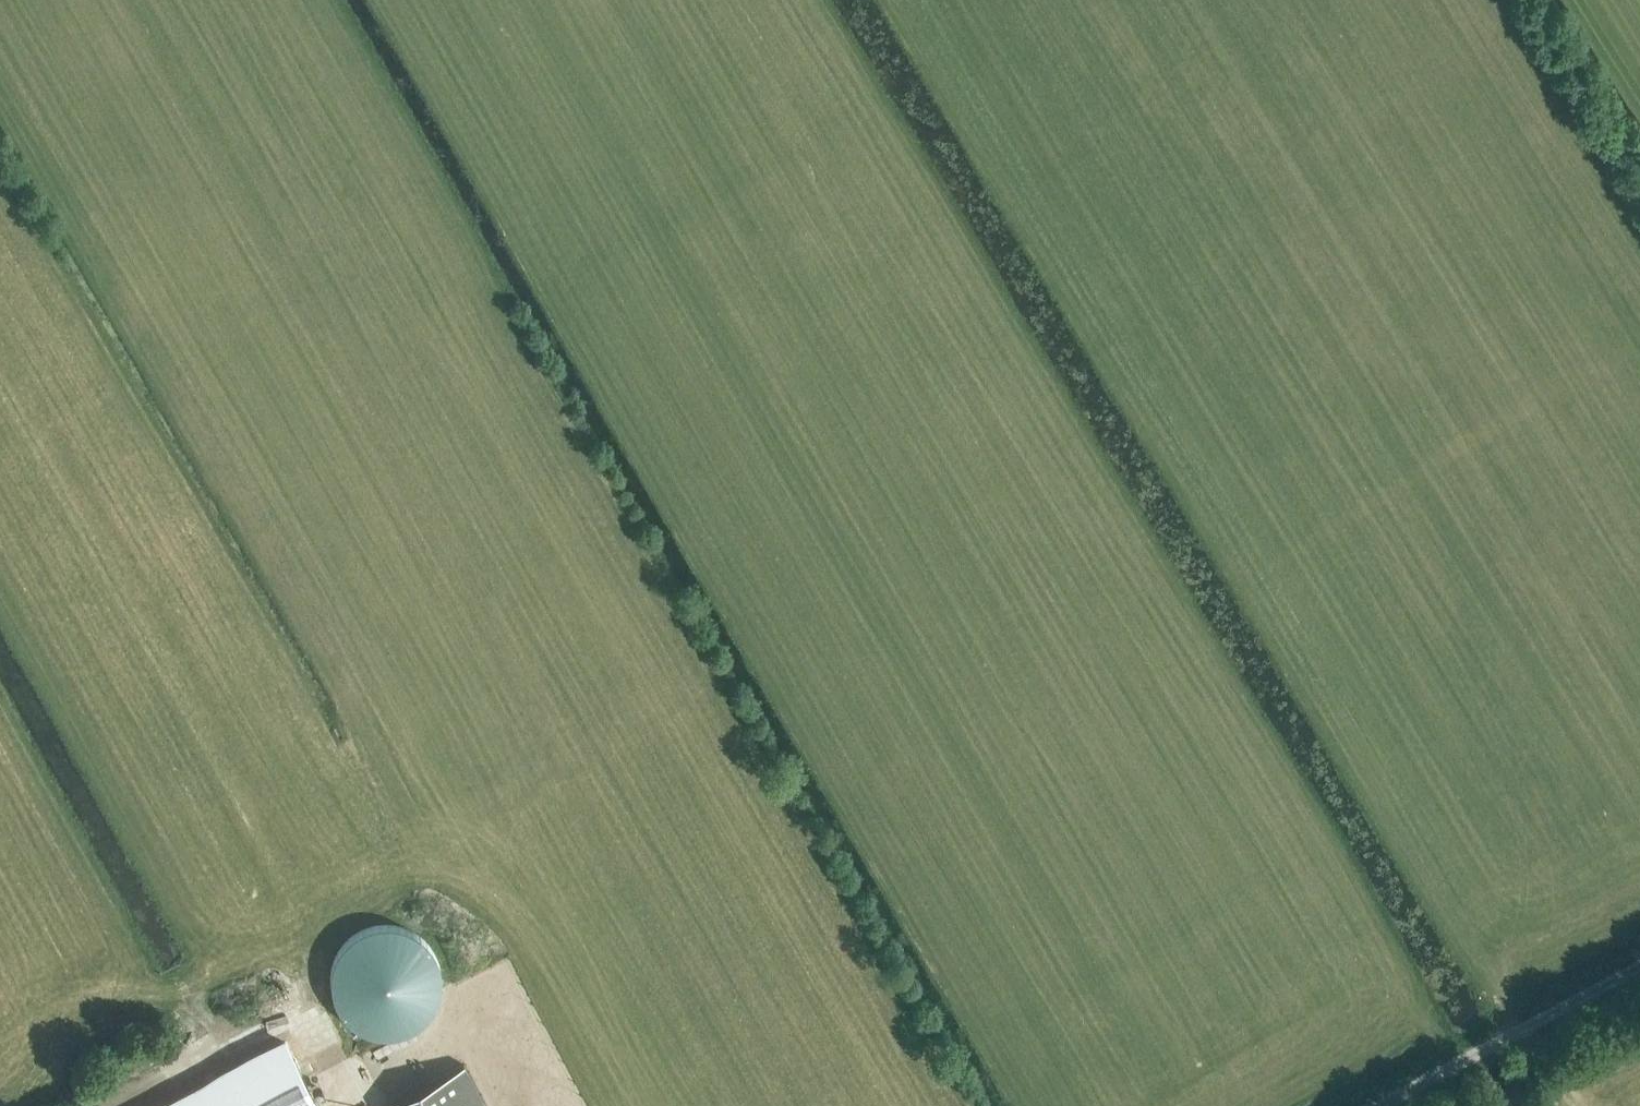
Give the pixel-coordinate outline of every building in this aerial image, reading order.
[(332,964),(330,981),(333,996),(341,1010),(351,1021),(365,1029),(379,1033),(394,1033),(408,1030),(421,1023),(431,1013),(439,1000),(443,986),(443,969),(438,952),(428,938),(415,928),(398,922),(381,921),(364,925),(349,935),(338,948),(332,964)] [(283,1038),(155,1105),(319,1105),(283,1038)] [(385,1105),(386,1105),(485,1105),(463,1064),(385,1105)]
